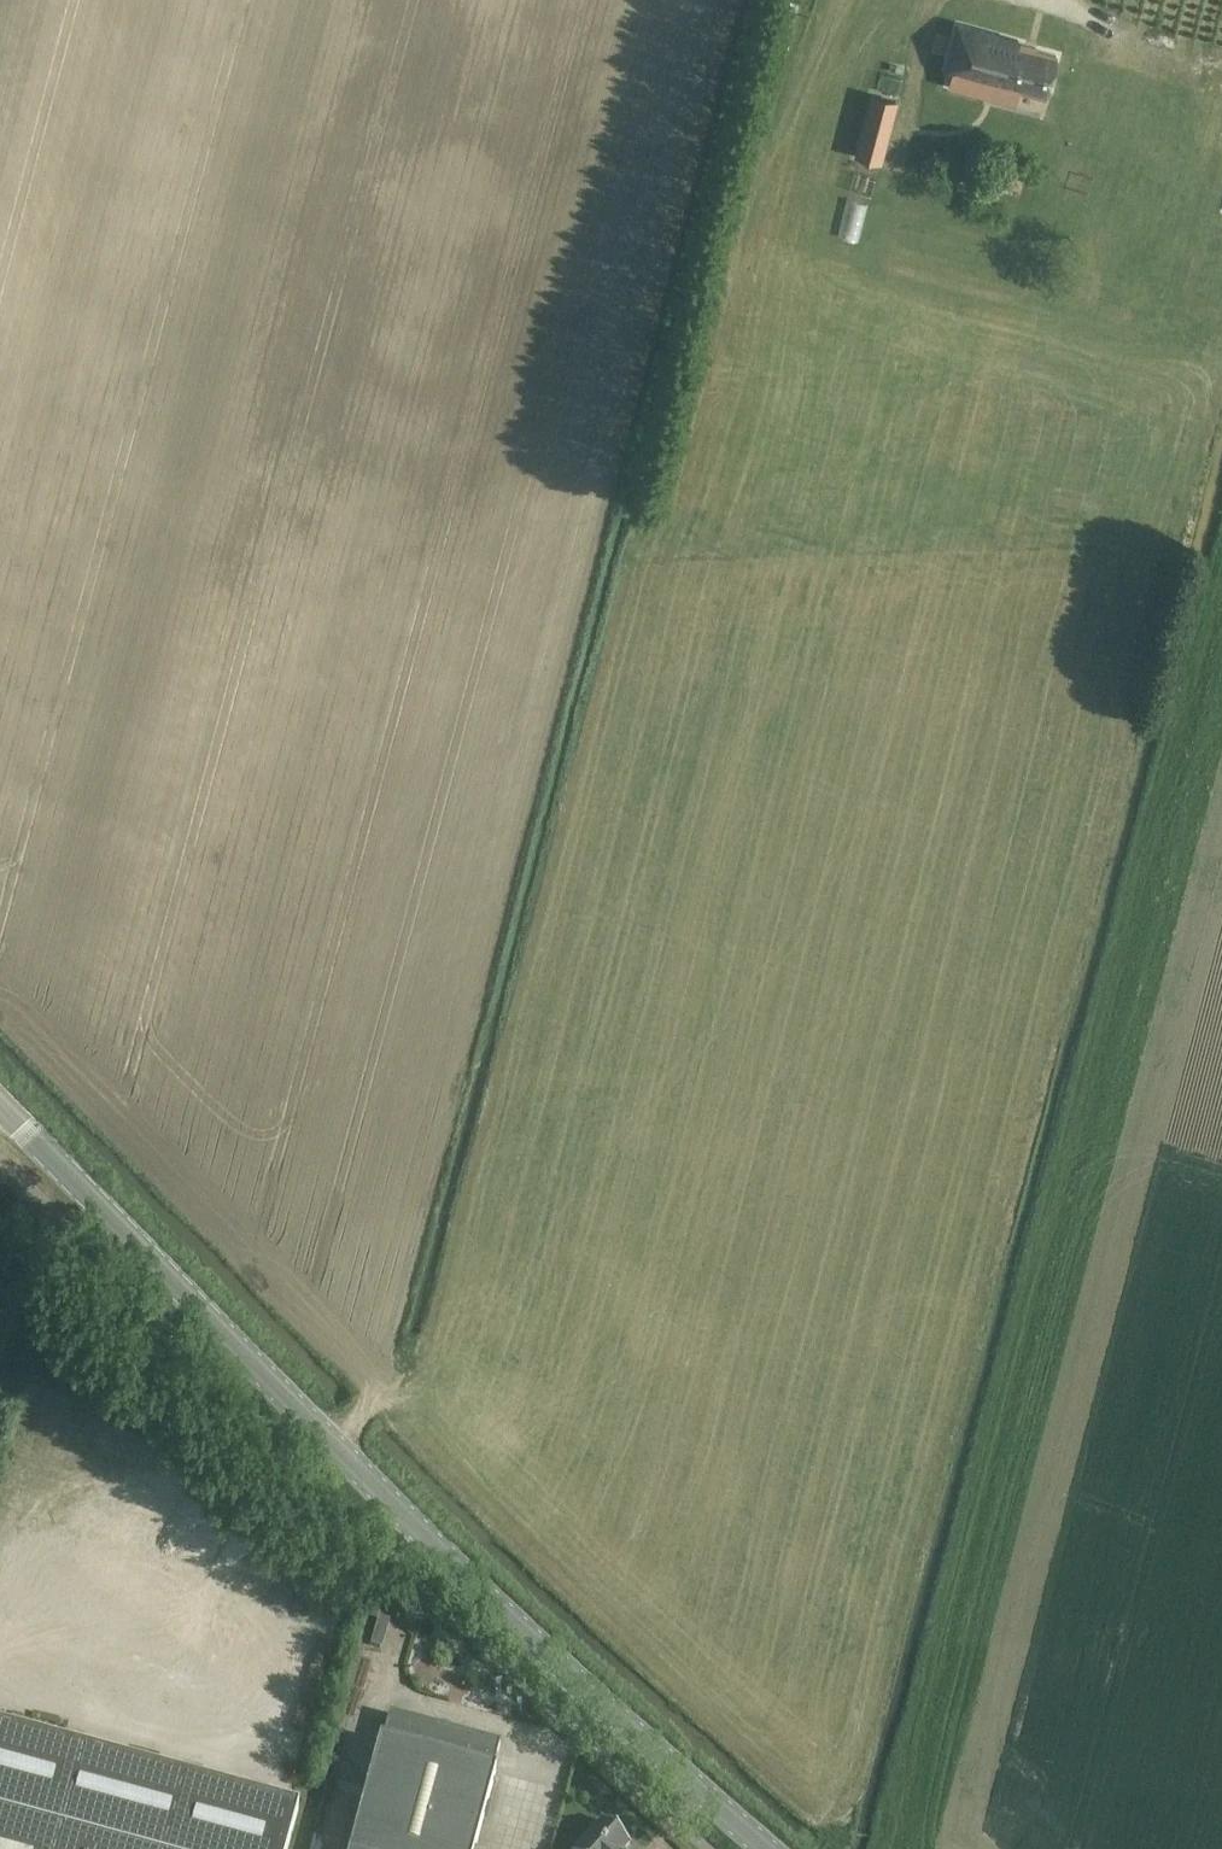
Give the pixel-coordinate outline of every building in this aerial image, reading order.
[(956,22),(943,72),(951,74),(947,87),(1016,105),(1019,92),(1045,99),(1047,94),(1048,94),(1058,56),(1057,55),(1058,53),(1038,48),(1039,45),(1020,40),(1021,39),(956,22)] [(871,95),(855,157),(881,164),(898,102),(871,95)] [(298,1810),(346,1616),(14,1529),(0,1581),(0,1848),(288,1848),(298,1810)] [(496,1772),(493,1771),(500,1744),(390,1714),(383,1741),(379,1741),(349,1848),(475,1848),(496,1772)] [(578,1848),(625,1848),(630,1844),(603,1820),(578,1848)]
